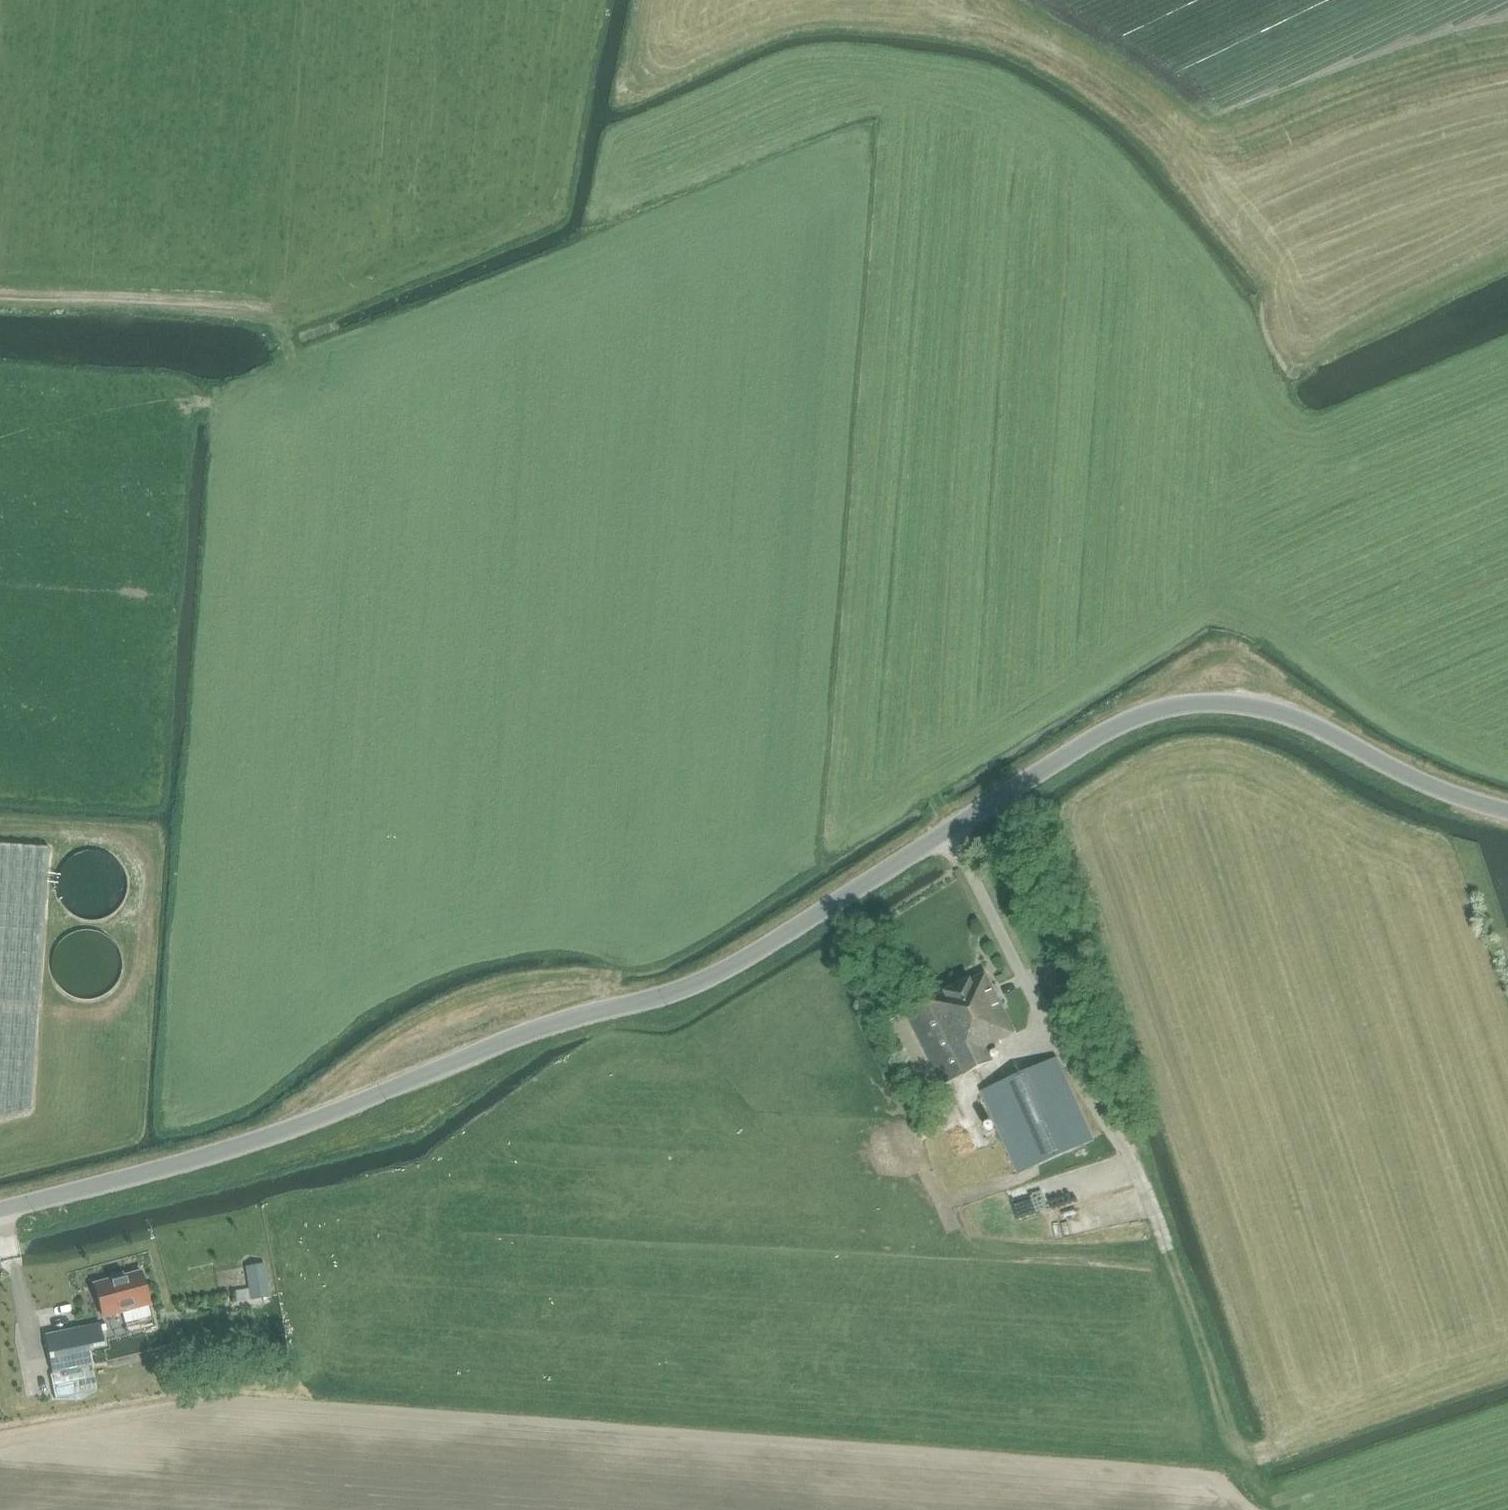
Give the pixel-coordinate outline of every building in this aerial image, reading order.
[(31,1112),(49,849),(0,846),(0,1120),(31,1112)] [(122,884),(122,883),(122,877),(120,872),(117,866),(113,860),(107,856),(101,852),(95,850),(89,850),(82,850),(77,852),(72,854),(66,859),(61,864),(58,870),(56,876),(55,883),(56,888),(57,895),(61,902),(65,906),(70,911),(77,914),(86,917),(93,916),(101,914),(106,912),(111,908),(115,904),(119,897),(121,891),(122,884)] [(119,963),(118,955),(116,950),(113,944),(109,939),(102,934),(98,931),(90,929),(85,929),(80,929),(72,931),(67,934),(61,939),(57,944),(54,950),(52,956),(51,963),(52,969),(53,975),(55,980),(60,986),(65,991),(72,994),(76,996),(83,997),(90,996),(96,995),(103,992),(108,987),(112,983),(116,977),(118,970),(119,963)] [(1001,1041),(1017,1034),(986,972),(927,1001),(928,1003),(905,1014),(942,1087),(964,1075),(965,1077),(995,1061),(990,1052),(1002,1044),(1001,1041)] [(1054,1055),(994,1084),(978,1091),(1015,1169),(1091,1133),(1054,1055)] [(247,1268),(253,1308),(271,1305),(265,1265),(247,1268)] [(94,1285),(103,1318),(150,1306),(141,1272),(94,1285)] [(101,1324),(46,1336),(50,1359),(53,1374),(92,1366),(89,1351),(106,1348),(101,1324)]
